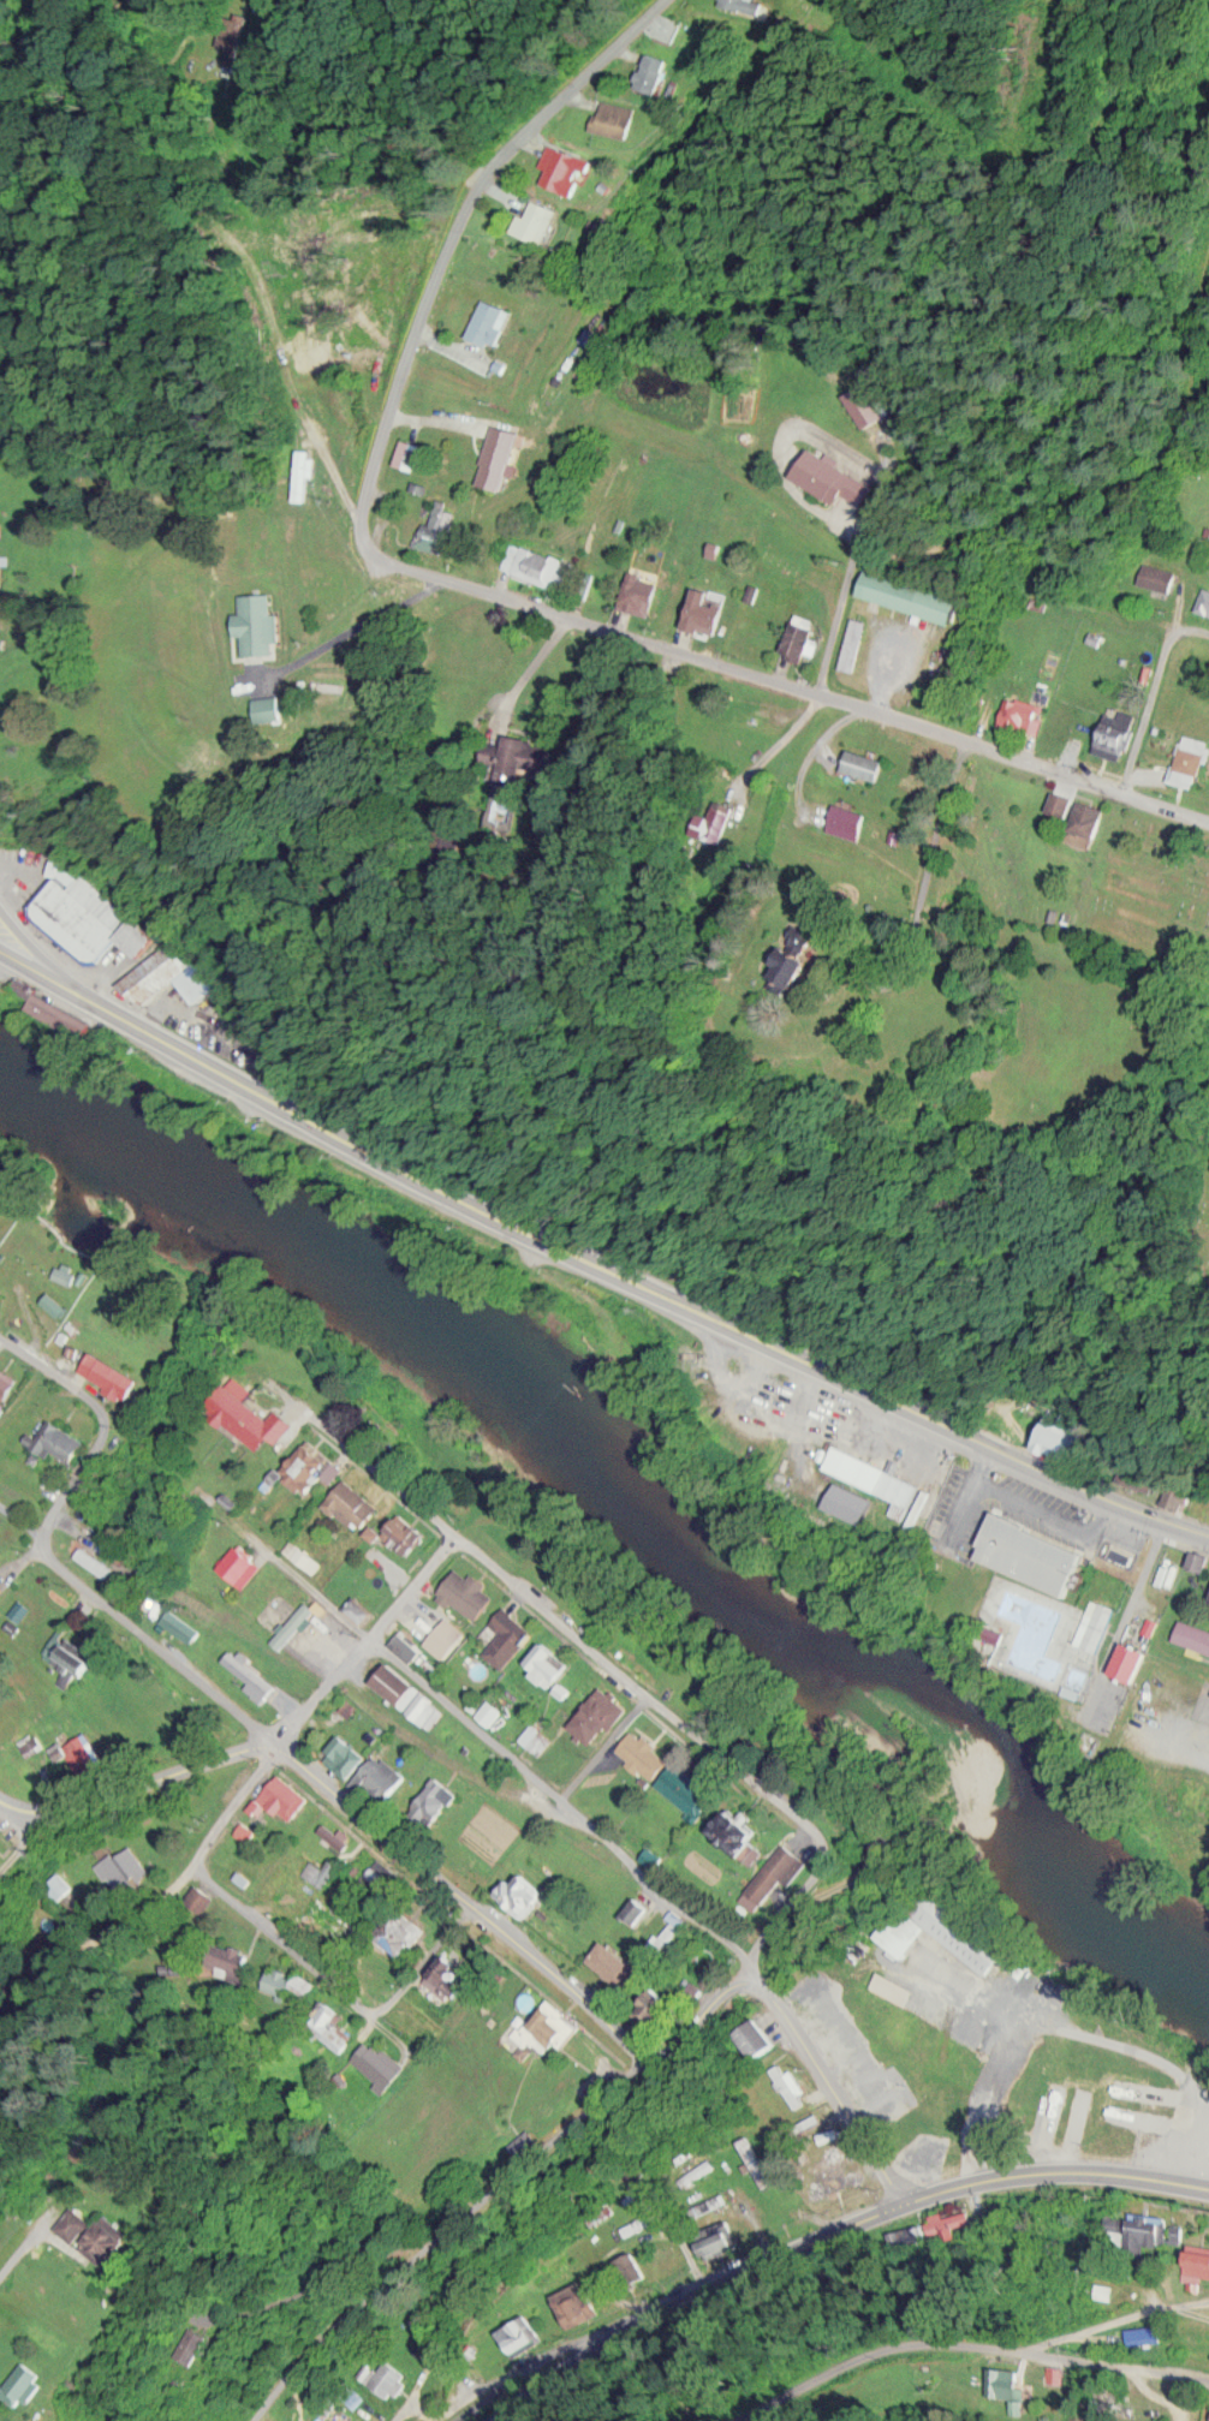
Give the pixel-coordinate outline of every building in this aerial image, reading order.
[(756,0),(726,0),(725,5),(755,10),(756,0)] [(639,84),(662,91),(672,58),(650,51),(639,84)] [(595,129),(631,135),(636,105),(600,99),(595,129)] [(593,157),(550,143),(543,164),(551,167),(546,182),(581,194),(593,157)] [(560,208),(532,198),(520,231),(548,241),(560,208)] [(473,335),(502,345),(515,309),(487,298),(473,335)] [(846,393),(868,426),(890,411),(868,378),(846,393)] [(511,490),(524,427),(495,421),(482,484),(511,490)] [(417,469),(425,444),(406,438),(398,463),(417,469)] [(795,476),(841,501),(858,471),(812,445),(795,476)] [(313,475),(313,451),(298,451),(298,498),(306,498),(306,475),(313,475)] [(425,521),(418,544),(452,553),(463,510),(438,503),(432,524),(425,521)] [(554,587),(564,558),(510,539),(495,581),(506,585),(511,571),(554,587)] [(1178,570),(1146,562),(1141,582),(1173,590),(1178,570)] [(862,594),(955,624),(964,596),(871,566),(862,594)] [(654,603),(647,584),(626,591),(634,611),(654,603)] [(695,585),(685,625),(719,634),(729,594),(695,585)] [(1207,586),(1199,608),(1208,611),(1208,587),(1207,586)] [(238,634),(246,634),(246,654),(276,654),(275,593),(242,593),(242,611),(238,611),(238,634)] [(820,621),(801,613),(782,653),(800,662),(820,621)] [(871,620),(855,616),(843,667),(859,671),(871,620)] [(1051,681),(1040,678),(1035,701),(1008,695),(1002,721),(1040,729),(1051,681)] [(288,719),(284,693),(258,698),(262,723),(288,719)] [(1096,743),(1125,752),(1137,713),(1109,704),(1096,743)] [(1186,733),(1176,781),(1202,787),(1208,754),(1208,738),(1186,733)] [(548,772),(552,741),(508,735),(505,758),(504,758),(501,779),(525,783),(527,769),(548,772)] [(884,781),(891,760),(854,747),(846,768),(884,781)] [(711,836),(728,842),(740,803),(723,798),(711,836)] [(1052,799),(1044,821),(1065,827),(1072,806),(1052,799)] [(866,841),(876,814),(843,802),(833,828),(866,841)] [(1079,809),(1104,817),(1095,847),(1070,839),(1079,809)] [(66,863),(166,937),(149,961),(120,940),(102,962),(84,962),(35,925),(36,902),(66,863)] [(827,959),(837,934),(810,924),(791,975),(823,987),(832,961),(827,959)] [(77,1274),(61,1264),(56,1273),(72,1282),(77,1274)] [(95,1348),(82,1369),(128,1398),(141,1378),(95,1348)] [(264,1453),(296,1420),(282,1406),(271,1418),(234,1382),(213,1404),(264,1453)] [(75,1461),(88,1439),(50,1415),(32,1443),(51,1455),(55,1448),(75,1461)] [(346,1467),(313,1436),(283,1468),(310,1492),(326,1475),(332,1481),(346,1467)] [(828,1466),(839,1444),(923,1485),(905,1522),(887,1514),(895,1498),(828,1466)] [(380,1506),(349,1476),(326,1501),(357,1530),(380,1506)] [(1169,1504),(1191,1508),(1194,1488),(1172,1484),(1169,1504)] [(979,1557),(1001,1511),(1094,1554),(1073,1599),(979,1557)] [(369,1533),(417,1553),(428,1526),(396,1513),(389,1529),(374,1523),(369,1533)] [(241,1542),(220,1564),(242,1586),(264,1564),(241,1542)] [(114,1567),(78,1543),(72,1553),(108,1576),(114,1567)] [(1193,1550),(1208,1555),(1208,1569),(1208,1573),(1187,1567),(1193,1550)] [(486,1593),(469,1576),(450,1595),(468,1612),(486,1593)] [(364,1625),(376,1611),(356,1594),(345,1608),(364,1625)] [(1076,1644),(1092,1598),(1115,1606),(1098,1652),(1076,1644)] [(485,1652),(504,1667),(535,1629),(505,1605),(490,1623),(501,1632),(485,1652)] [(162,1619),(191,1643),(201,1631),(172,1607),(162,1619)] [(1181,1617),(1208,1628),(1208,1652),(1173,1638),(1181,1617)] [(392,1643),(411,1661),(421,1649),(402,1632),(392,1643)] [(555,1655),(559,1650),(547,1638),(524,1662),(551,1688),(570,1669),(555,1655)] [(1116,1668),(1128,1644),(1153,1654),(1140,1678),(1116,1668)] [(91,1645),(51,1648),(52,1666),(59,1665),(60,1684),(72,1683),(71,1671),(93,1670),(91,1645)] [(226,1659),(270,1694),(278,1684),(235,1649),(226,1659)] [(373,1682),(431,1728),(448,1707),(390,1661),(373,1682)] [(571,1720),(593,1743),(629,1706),(607,1684),(571,1720)] [(673,1758),(637,1726),(619,1746),(655,1778),(673,1758)] [(105,1767),(87,1732),(63,1744),(80,1779),(105,1767)] [(368,1755),(343,1732),(323,1754),(348,1777),(368,1755)] [(352,1783),(384,1807),(408,1774),(377,1750),(352,1783)] [(658,1782),(690,1814),(714,1790),(681,1757),(658,1782)] [(310,1797),(283,1771),(260,1794),(287,1820),(310,1797)] [(428,1823),(458,1793),(440,1774),(410,1804),(428,1823)] [(1199,1810),(1208,1814),(1208,1787),(1199,1810)] [(734,1805),(714,1827),(747,1856),(767,1834),(734,1805)] [(783,1879),(790,1885),(810,1861),(786,1842),(741,1895),(758,1909),(783,1879)] [(83,1865),(135,1849),(148,1894),(117,1909),(83,1865)] [(548,1893),(522,1867),(496,1892),(522,1918),(548,1893)] [(214,1897),(198,1883),(184,1899),(200,1913),(214,1897)] [(352,1926),(318,1901),(311,1911),(345,1935),(352,1926)] [(427,1926),(398,1906),(375,1940),(404,1959),(427,1926)] [(983,1975),(1002,1959),(954,1906),(936,1922),(983,1975)] [(686,1920),(674,1910),(667,1918),(672,1922),(660,1936),(666,1942),(686,1920)] [(625,1987),(641,1967),(605,1938),(589,1959),(625,1987)] [(242,1976),(251,1952),(217,1939),(208,1963),(242,1976)] [(424,1980),(451,2004),(478,1973),(451,1950),(424,1980)] [(318,1985),(276,1961),(263,1983),(305,2007),(318,1985)] [(520,2031),(543,2057),(563,2039),(567,2044),(585,2027),(556,1997),(520,2031)] [(340,2022),(347,2012),(327,1999),(307,2027),(343,2053),(356,2034),(340,2022)] [(741,2031),(761,2058),(783,2042),(763,2015),(741,2031)] [(389,2089),(409,2065),(373,2035),(353,2059),(389,2089)] [(1178,2132),(1193,2069),(1080,2041),(1075,2064),(1094,2069),(1084,2109),(1178,2132)] [(838,2136),(835,2127),(817,2133),(820,2142),(838,2136)] [(766,2169),(751,2135),(741,2140),(755,2174),(766,2169)] [(818,2164),(828,2193),(852,2185),(842,2155),(818,2164)] [(116,2265),(143,2234),(118,2212),(105,2225),(82,2204),(62,2225),(82,2244),(87,2239),(116,2265)] [(703,2233),(710,2245),(731,2233),(724,2221),(703,2233)] [(1195,2250),(1191,2262),(1207,2268),(1206,2271),(1208,2272),(1208,2255),(1195,2250)] [(645,2272),(633,2252),(616,2261),(627,2282),(645,2272)] [(553,2293),(564,2321),(595,2309),(584,2281),(553,2293)] [(499,2329),(513,2354),(542,2338),(528,2313),(499,2329)] [(179,2352),(198,2364),(215,2336),(196,2324),(179,2352)] [(408,2374),(388,2357),(368,2379),(387,2396),(408,2374)] [(21,2406),(27,2398),(31,2401),(49,2375),(26,2359),(2,2393),(21,2406)] [(1022,2369),(991,2366),(988,2396),(1019,2399),(1022,2369)]
